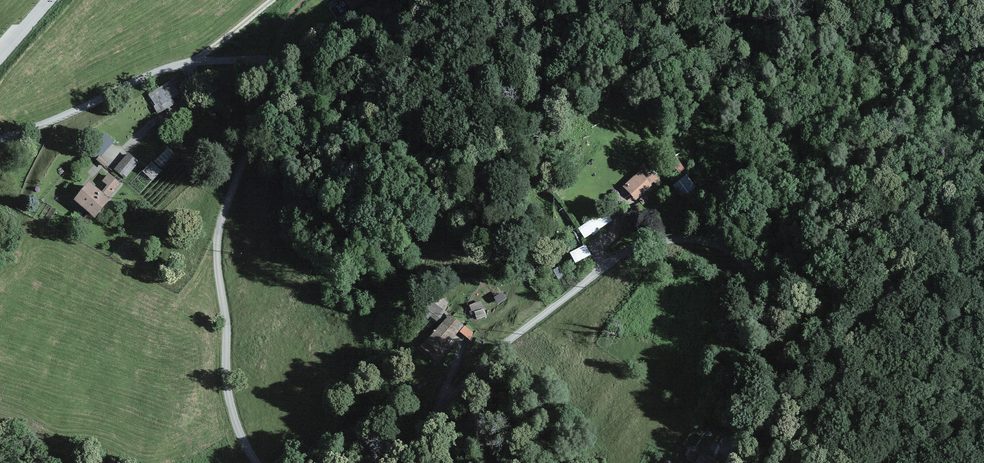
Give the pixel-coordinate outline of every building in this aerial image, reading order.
[(178,83),(174,77),(147,97),(159,114),(174,103),(171,99),(180,93),(175,86),(178,83)] [(116,141),(105,132),(88,152),(105,166),(108,163),(102,157),(116,141)] [(139,162),(128,152),(113,169),(125,179),(139,162)] [(162,170),(152,161),(143,171),(153,180),(162,170)] [(641,168),(643,170),(623,187),(636,201),(652,186),(651,185),(654,183),(658,188),(663,183),(656,175),(654,176),(644,165),(641,168)] [(107,185),(101,192),(109,198),(121,183),(109,173),(102,181),(107,185)] [(697,189),(686,175),(673,187),(684,200),(697,189)] [(101,192),(89,181),(73,200),(95,219),(111,200),(109,198),(101,192)] [(580,233),(586,242),(605,231),(600,222),(580,233)] [(588,250),(572,257),(577,268),(593,260),(588,250)] [(507,298),(502,292),(494,299),(498,305),(507,298)] [(449,303),(436,294),(420,315),(428,321),(431,317),(439,324),(447,313),(443,310),(449,303)] [(481,301),(469,306),(473,315),(475,314),(477,320),(487,316),(481,301)] [(465,326),(450,314),(428,340),(427,339),(420,347),(437,361),(442,354),(441,353),(460,332),(471,341),(474,333),(465,326)] [(695,446),(686,459),(693,462),(701,451),(695,446)] [(701,454),(696,462),(719,462),(701,454)]
